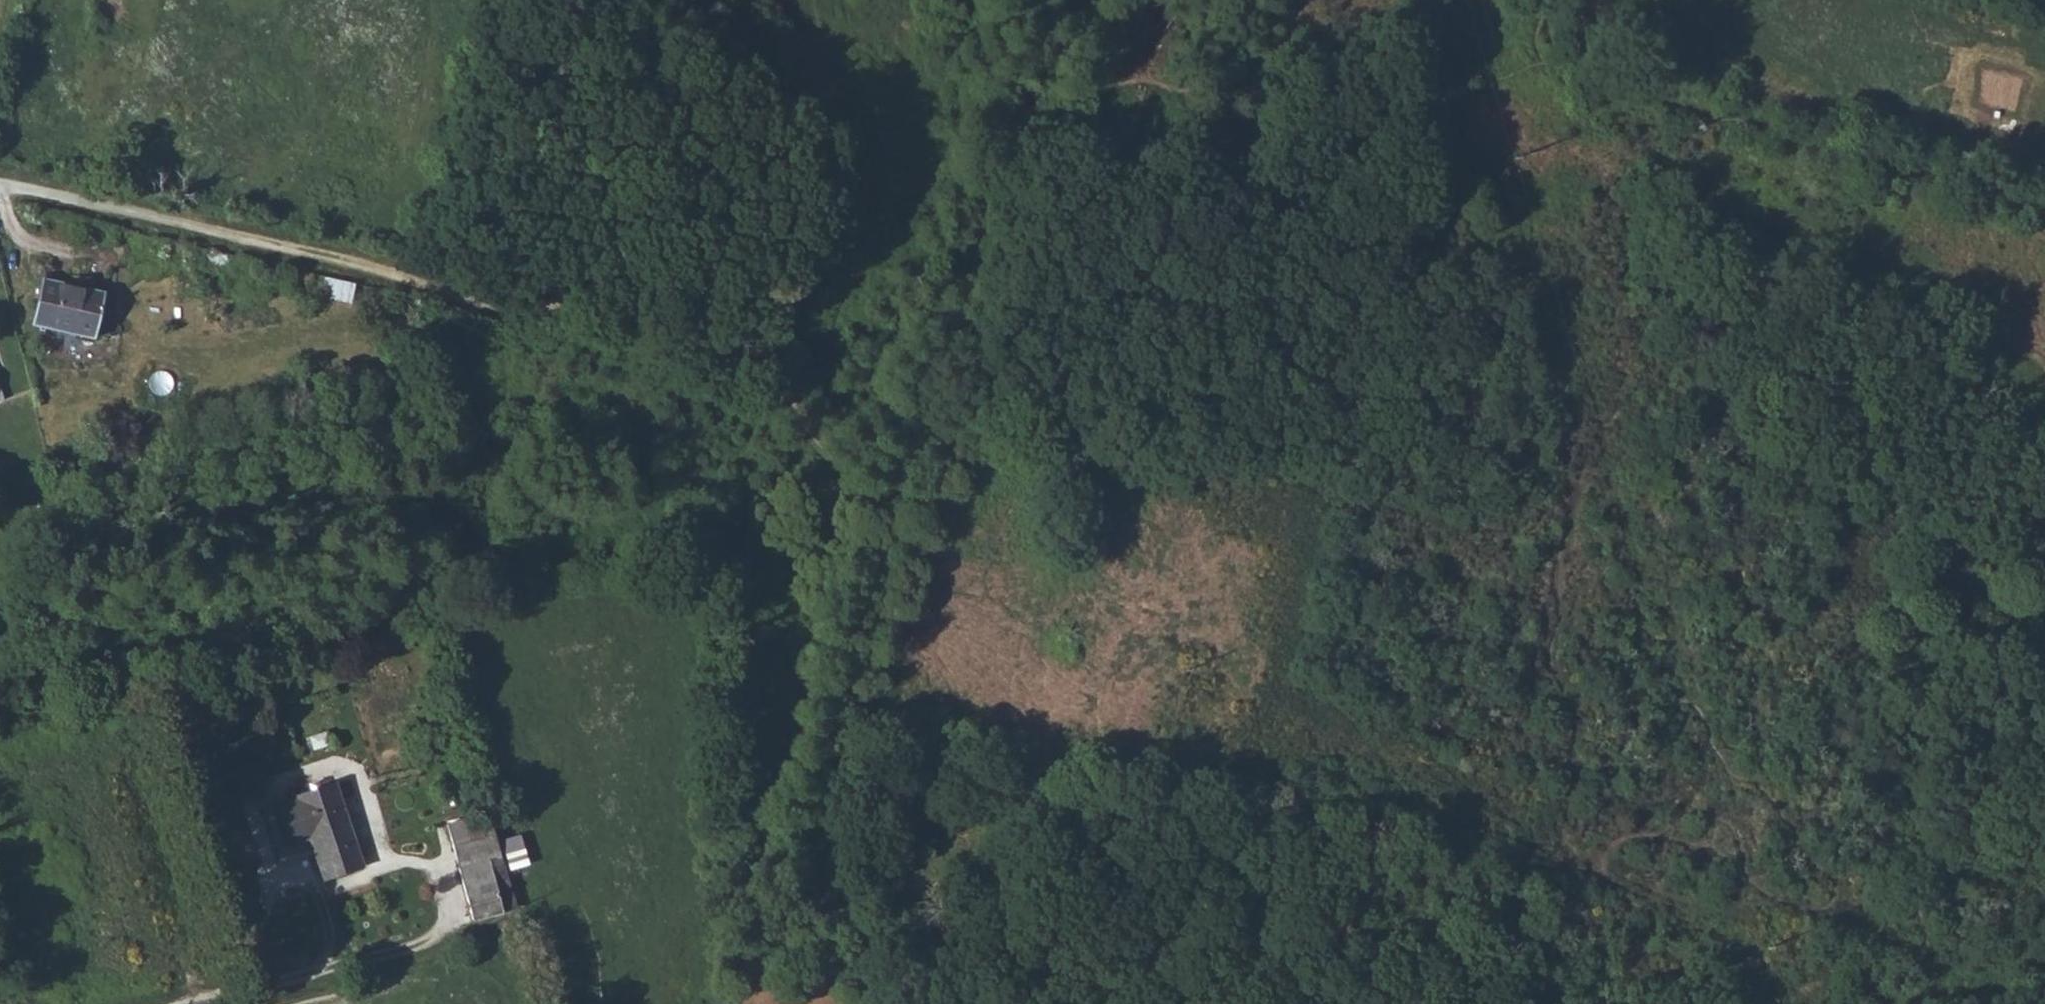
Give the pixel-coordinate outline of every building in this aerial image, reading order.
[(98,341),(109,297),(46,281),(35,326),(98,341)] [(309,837),(323,881),(362,869),(335,783),(295,795),(297,800),(273,808),(285,844),(309,837)] [(502,850),(489,809),(444,822),(457,864),(502,850)] [(475,922),(520,909),(502,850),(457,864),(475,922)]
